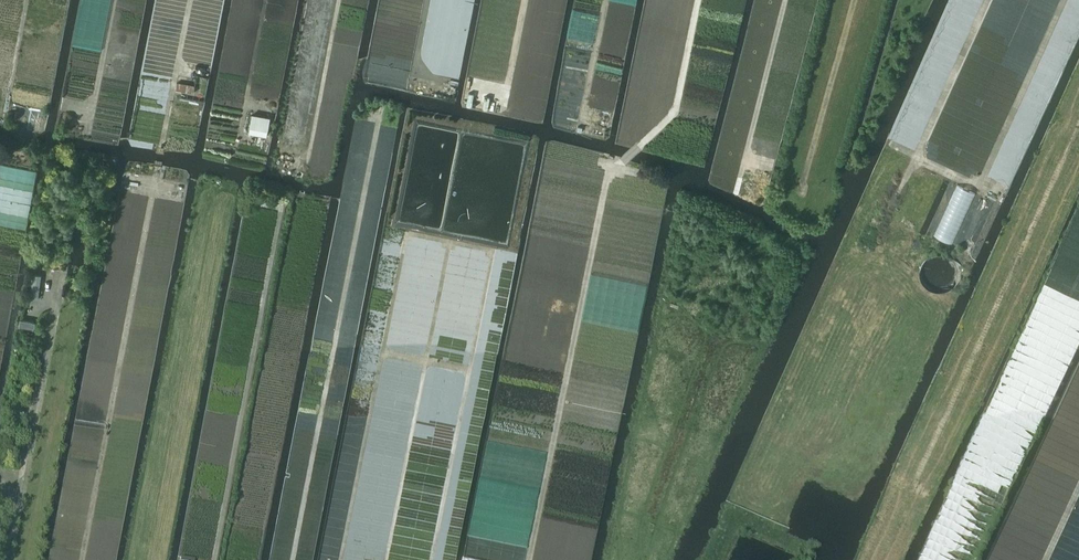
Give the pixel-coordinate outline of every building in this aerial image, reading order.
[(177,83),(175,90),(193,93),(194,86),(177,83)] [(30,298),(38,299),(41,276),(33,275),(30,298)] [(35,322),(20,319),(19,326),(34,329),(35,322)]
